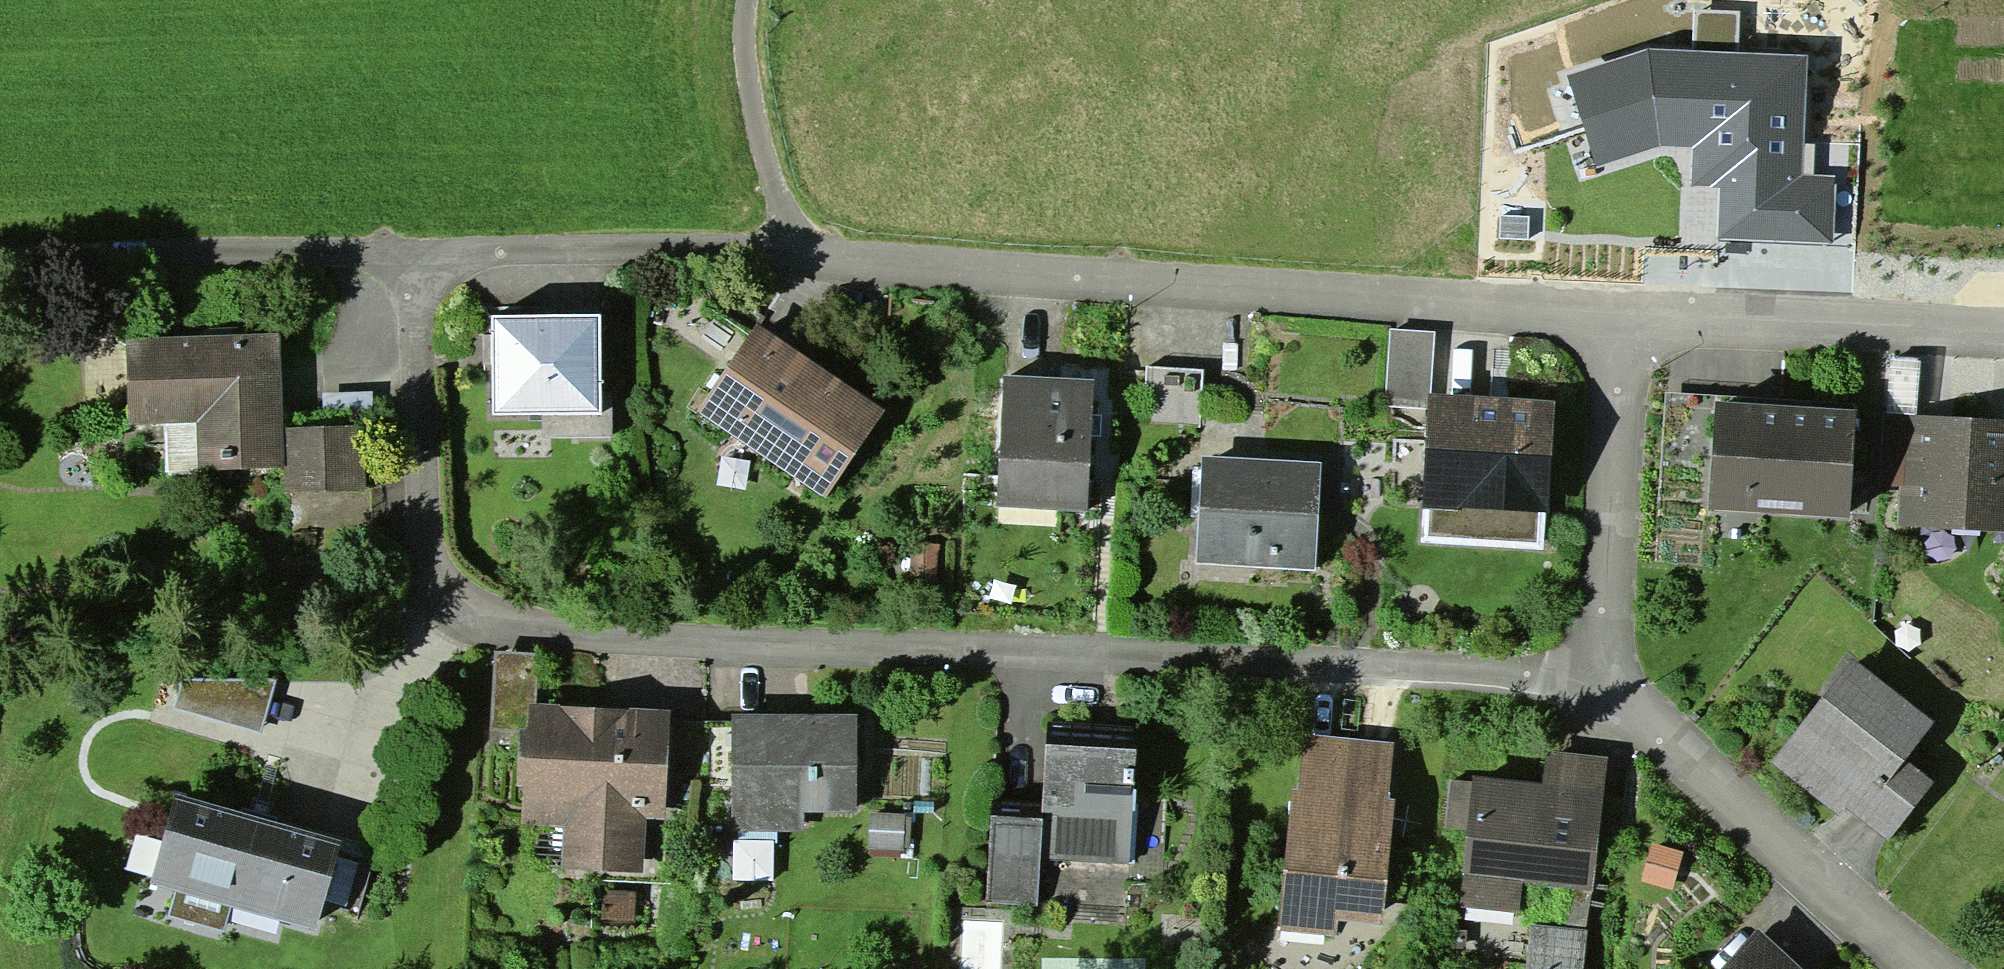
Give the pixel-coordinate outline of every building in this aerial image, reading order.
[(1647,49),(1568,76),(1596,167),(1662,146),(1694,148),(1691,186),(1721,188),(1717,239),(1833,242),(1836,178),(1814,176),(1803,176),(1804,145),(1807,56),(1738,53),(1740,12),(1695,10),(1694,51),(1647,49)] [(1815,145),(1804,145),(1803,176),(1814,176),(1815,145)] [(1529,218),(1501,217),(1500,239),(1528,240),(1529,218)] [(491,316),(492,419),(542,419),(542,439),(611,438),(611,395),(601,395),(601,315),(491,316)] [(757,324),(697,412),(825,499),(885,411),(757,324)] [(1432,394),(1435,333),(1390,330),(1386,407),(1428,410),(1429,394),(1432,394)] [(125,338),(129,425),(164,423),(198,422),(200,472),(286,468),(284,429),(281,331),(125,338)] [(1889,357),(1885,415),(1917,417),(1921,360),(1889,357)] [(1205,368),(1149,365),(1145,424),(1202,427),(1205,368)] [(1002,376),(995,510),(1087,515),(1091,437),(1092,414),(1094,381),(1002,376)] [(1428,410),(1422,506),(1420,543),(1543,551),(1546,514),(1549,513),(1555,401),(1432,394),(1429,394),(1428,410)] [(1715,401),(1708,512),(1849,521),(1856,411),(1715,401)] [(1102,415),(1092,414),(1091,437),(1101,437),(1102,415)] [(1917,417),(1885,415),(1880,486),(1899,487),(1897,527),(2003,534),(2003,422),(1917,417)] [(166,473),(200,472),(198,422),(164,423),(166,473)] [(364,425),(284,429),(286,468),(287,495),(292,494),(367,492),(364,425)] [(1203,456),(1198,565),(1316,570),(1321,461),(1203,456)] [(367,492),(292,494),(293,530),(383,528),(382,492),(367,492)] [(540,654),(495,651),(490,746),(519,747),(520,729),(527,729),(528,703),(537,704),(540,654)] [(1853,660),(1771,763),(1839,816),(1845,808),(1888,841),(1935,782),(1907,760),(1935,725),(1853,660)] [(183,680),(174,709),(263,734),(278,679),(183,680)] [(537,704),(528,703),(527,729),(520,729),(519,747),(517,792),(523,792),(521,826),(565,828),(563,870),(644,874),(646,820),(667,821),(672,709),(537,704)] [(857,714),(731,713),(731,722),(730,787),(730,831),(803,831),(804,813),(857,814),(857,714)] [(730,787),(731,722),(704,722),(703,786),(730,787)] [(1393,745),(1303,736),(1297,790),(1291,789),(1277,932),(1334,938),(1335,922),(1382,926),(1395,801),(1388,800),(1393,745)] [(1046,743),(1043,817),(1040,860),(1130,865),(1137,748),(1046,743)] [(1461,907),(1531,915),(1525,968),(1584,968),(1592,890),(1607,756),(1545,749),(1541,783),(1471,775),(1471,782),(1449,779),(1442,840),(1464,843),(1460,874),(1465,875),(1461,907)] [(176,792),(151,883),(177,889),(168,916),(224,933),(232,906),(316,929),(322,908),(342,839),(336,837),(176,792)] [(905,814),(870,813),(869,850),(904,851),(904,849),(911,849),(911,817),(904,817),(905,814)] [(1038,906),(1040,860),(1043,817),(991,814),(986,903),(1038,906)] [(337,835),(336,837),(342,839),(322,908),(357,918),(377,847),(337,835)] [(1682,852),(1652,844),(1642,882),(1672,890),(1682,852)] [(635,892),(603,891),(602,920),(633,921),(635,892)] [(1720,968),(1802,968),(1758,928),(1720,968)]
